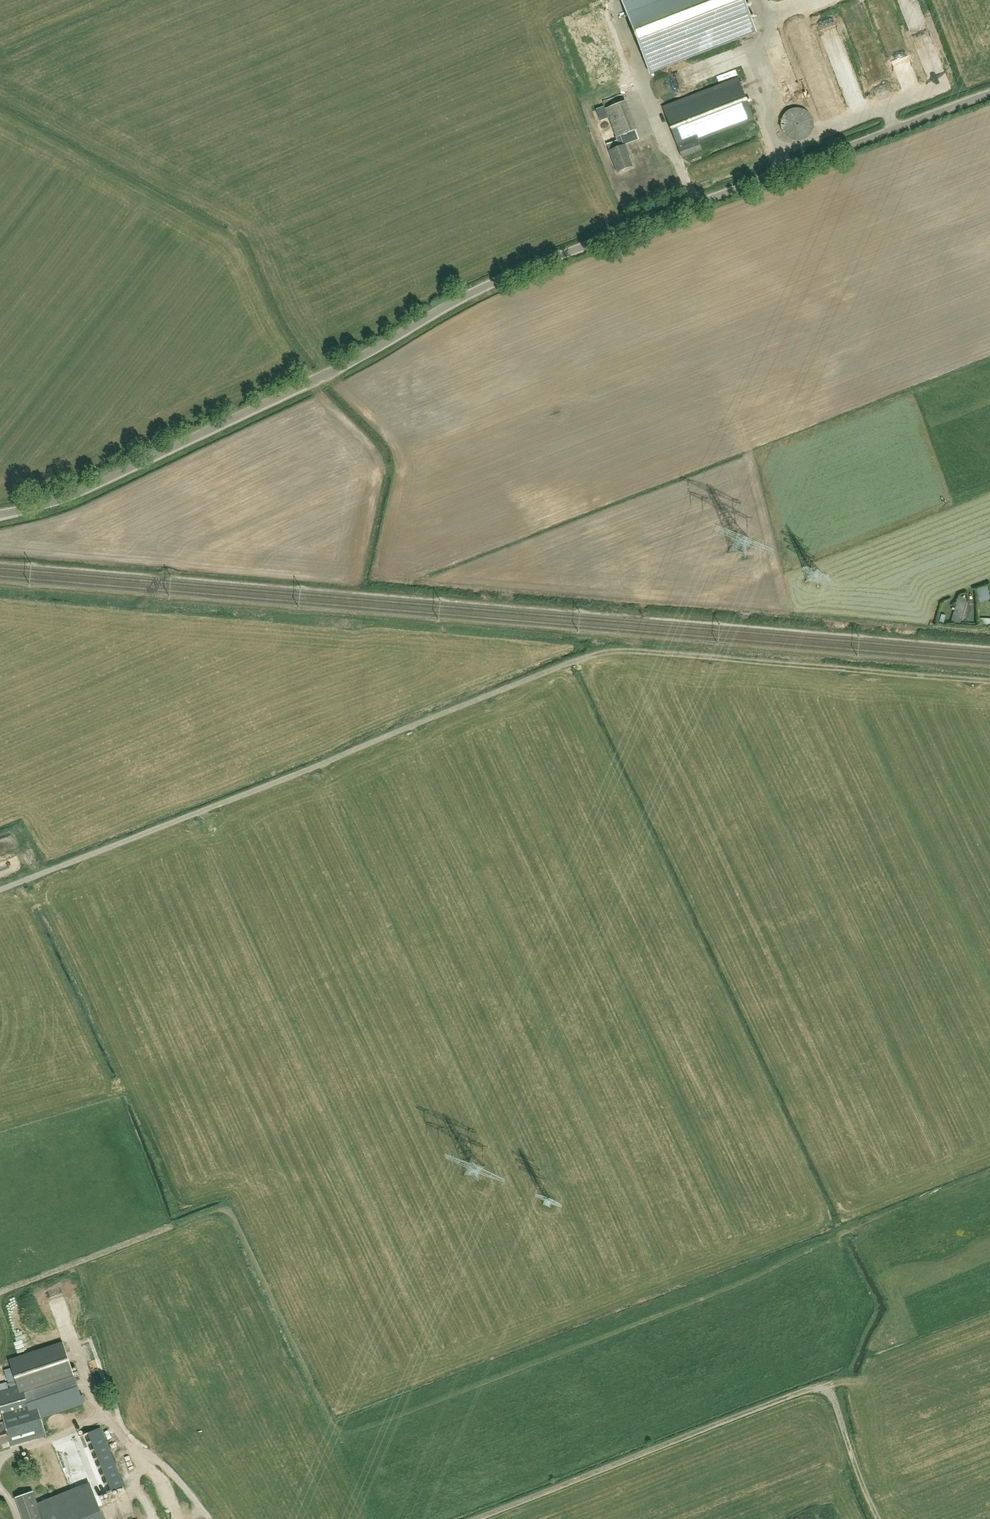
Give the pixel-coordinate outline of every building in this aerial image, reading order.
[(650,74),(757,33),(744,0),(621,0),(650,74)] [(753,119),(738,80),(663,109),(682,157),(701,150),(698,141),(753,119)] [(632,166),(620,136),(635,130),(624,101),(605,109),(616,137),(615,137),(619,147),(610,151),(618,172),(632,166)] [(799,108),(797,108),(795,108),(793,109),(791,109),(789,110),(787,111),(787,112),(785,113),(784,115),(783,117),(782,119),(782,120),(781,121),(781,122),(781,124),(781,125),(781,126),(781,127),(781,128),(781,129),(782,130),(782,131),(783,132),(784,134),(785,136),(787,137),(788,138),(790,139),(791,140),(792,140),(793,140),(795,141),(797,141),(799,141),(801,140),(803,140),(805,139),(806,138),(807,138),(808,136),(809,135),(811,134),(811,133),(812,132),(812,131),(813,130),(813,128),(813,126),(813,125),(813,124),(813,122),(813,121),(813,120),(812,118),(812,117),(811,116),(810,114),(808,113),(808,112),(807,111),(805,110),(803,109),(801,109),(799,108)] [(690,169),(695,181),(710,175),(705,163),(690,169)] [(970,617),(967,599),(955,602),(957,617),(951,618),(952,626),(960,625),(959,619),(970,617)] [(989,630),(989,621),(978,621),(978,630),(989,630)] [(24,1353),(43,1347),(37,1330),(18,1337),(24,1353)] [(73,1371),(63,1342),(9,1360),(18,1385),(0,1391),(0,1414),(1,1414),(4,1423),(9,1439),(6,1440),(8,1446),(46,1436),(41,1418),(83,1404),(73,1371)] [(4,1423),(0,1424),(0,1448),(8,1446),(6,1440),(9,1439),(4,1423)] [(123,1486),(99,1428),(75,1438),(99,1496),(123,1486)] [(70,1440),(55,1446),(83,1514),(82,1514),(72,1490),(39,1503),(45,1518),(98,1518),(94,1510),(98,1509),(70,1440)] [(30,1441),(23,1444),(25,1450),(32,1447),(30,1441)] [(115,1463),(124,1459),(122,1454),(113,1458),(115,1463)] [(35,1495),(34,1491),(15,1497),(23,1518),(44,1518),(35,1495)] [(120,1506),(121,1518),(129,1518),(129,1506),(120,1506)]
